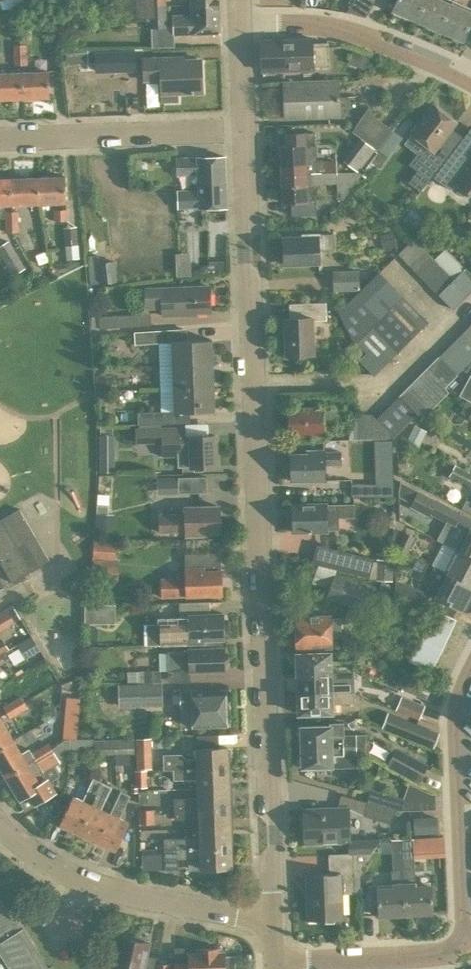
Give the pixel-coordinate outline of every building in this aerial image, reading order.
[(1,8),(11,9),(24,4),(22,0),(0,0),(0,5),(1,8)] [(149,14),(149,17),(166,16),(166,13),(166,0),(148,0),(149,14)] [(346,10),(365,17),(374,1),(375,0),(353,0),(346,10)] [(417,20),(425,0),(397,0),(393,9),(417,20)] [(440,30),(452,1),(451,0),(425,0),(417,20),(440,30)] [(440,30),(463,40),(470,20),(470,9),(452,1),(440,30)] [(191,13),(172,14),(173,26),(173,35),(174,35),(192,34),(220,33),(218,3),(190,4),(191,13)] [(47,40),(63,42),(67,18),(52,15),(47,40)] [(149,17),(149,27),(151,27),(167,26),(166,16),(149,17)] [(260,40),(260,70),(261,70),(264,70),(266,73),(274,73),(275,70),(328,69),(328,43),(313,43),(312,39),(260,40)] [(14,44),(14,54),(27,54),(26,44),(14,44)] [(134,52),(96,53),(96,71),(135,69),(134,52)] [(27,54),(14,54),(14,65),(27,65),(27,54)] [(171,57),(143,58),(144,80),(161,80),(162,94),(163,102),(178,101),(178,93),(202,92),(201,59),(172,61),(171,57)] [(49,71),(22,72),(23,98),(50,97),(49,71)] [(0,73),(0,99),(23,98),(22,72),(0,73)] [(338,81),(284,83),(285,114),(285,118),(314,117),(339,116),(349,115),(348,96),(339,96),(338,81)] [(425,144),(410,164),(418,170),(408,182),(420,191),(450,152),(440,144),(456,123),(432,104),(410,133),(425,144)] [(366,109),(352,131),(377,150),(393,129),(366,109)] [(286,146),(280,146),(281,174),(362,171),(336,172),(336,160),(324,161),(323,159),(317,159),(316,145),(307,145),(306,130),(286,131),(286,146)] [(470,192),(470,148),(461,140),(433,176),(449,189),(456,180),(470,192)] [(197,174),(197,181),(226,180),(225,156),(196,157),(176,158),(176,175),(197,174)] [(362,171),(281,174),(282,202),(291,202),(292,215),(316,214),(316,198),(311,198),(310,185),(324,185),(324,183),(337,183),(337,195),(342,199),(362,171)] [(66,177),(38,178),(39,204),(66,203),(66,177)] [(38,178),(11,179),(11,205),(39,204),(38,178)] [(11,179),(0,179),(0,205),(11,205),(11,179)] [(198,188),(177,189),(177,208),(198,208),(210,207),(210,212),(226,211),(226,207),(227,207),(226,180),(197,181),(198,188)] [(54,209),(54,220),(67,220),(67,209),(54,209)] [(5,211),(5,222),(19,221),(18,211),(5,211)] [(19,221),(5,222),(5,231),(19,231),(19,221)] [(63,227),(66,259),(79,258),(76,226),(63,227)] [(380,236),(384,250),(397,246),(394,232),(380,236)] [(303,238),(284,238),(285,264),(319,263),(318,249),(333,248),(333,233),(303,234),(303,238)] [(399,253),(410,264),(424,250),(414,239),(399,253)] [(0,245),(0,252),(14,274),(25,267),(8,240),(0,245)] [(195,273),(193,250),(178,251),(180,274),(195,273)] [(410,264),(417,271),(432,257),(424,250),(410,264)] [(86,255),(90,284),(117,280),(114,260),(100,261),(99,253),(86,255)] [(417,271),(424,279),(439,265),(432,257),(417,271)] [(424,279),(432,286),(446,272),(439,265),(424,279)] [(453,280),(468,295),(470,292),(470,274),(464,267),(453,279),(453,280)] [(332,270),(333,290),(360,289),(359,269),(332,270)] [(379,272),(339,311),(348,330),(348,329),(353,339),(354,339),(356,341),(364,334),(371,326),(380,318),(387,311),(394,303),(402,296),(379,272)] [(432,286),(439,294),(453,280),(453,279),(446,272),(432,286)] [(453,280),(439,294),(454,309),(468,295),(453,280)] [(209,286),(161,288),(144,289),(145,309),(162,308),(163,316),(196,314),(196,313),(210,312),(209,286)] [(427,321),(402,296),(394,303),(420,328),(427,321)] [(285,318),(286,355),(313,354),(312,321),(327,321),(327,302),(297,303),(297,317),(285,318)] [(412,336),(420,328),(394,303),(387,311),(412,336)] [(405,343),(412,336),(387,311),(380,318),(405,343)] [(151,324),(150,313),(99,316),(100,328),(151,324)] [(380,318),(371,326),(396,351),(405,343),(380,318)] [(371,326),(364,334),(389,359),(396,351),(371,326)] [(172,341),(173,365),(212,363),(211,339),(173,341),(172,329),(134,331),(134,343),(172,341)] [(364,334),(356,341),(367,352),(381,366),(389,359),(364,334)] [(456,342),(470,357),(470,341),(464,334),(456,342)] [(448,350),(465,366),(470,361),(470,357),(456,342),(448,350)] [(448,350),(440,357),(457,374),(465,366),(448,350)] [(367,352),(360,360),(374,373),(381,366),(367,352)] [(440,357),(432,365),(449,382),(457,374),(440,357)] [(173,365),(174,388),(213,387),(212,363),(173,365)] [(432,365),(424,373),(445,394),(448,391),(445,386),(449,382),(432,365)] [(109,390),(109,373),(96,373),(97,390),(109,390)] [(424,373),(416,381),(437,402),(445,394),(424,373)] [(466,400),(470,402),(470,374),(470,373),(459,395),(466,400)] [(416,381),(408,389),(430,410),(437,402),(416,381)] [(213,387),(174,388),(175,412),(214,411),(213,387)] [(408,389),(400,397),(417,413),(420,411),(425,415),(430,410),(408,389)] [(400,397),(393,405),(409,421),(417,413),(400,397)] [(460,412),(468,416),(467,418),(470,420),(470,402),(466,400),(460,412)] [(393,405),(385,412),(401,429),(409,421),(393,405)] [(343,407),(323,407),(289,408),(290,435),(323,434),(323,432),(340,431),(340,425),(344,425),(343,407)] [(137,411),(138,424),(163,423),(163,410),(137,411)] [(385,412),(377,420),(393,437),(401,429),(385,412)] [(393,437),(377,420),(372,415),(372,414),(349,414),(349,439),(388,438),(393,437)] [(414,425),(407,440),(419,446),(426,431),(414,425)] [(184,427),(136,429),(137,442),(163,442),(163,456),(178,455),(178,466),(192,466),(216,465),(215,435),(191,436),(191,437),(185,436),(184,427)] [(290,455),(291,481),(325,480),(324,465),(341,464),(340,450),(307,451),(307,455),(290,455)] [(100,452),(100,470),(115,470),(114,452),(100,452)] [(470,487),(470,473),(455,464),(449,475),(470,487)] [(206,476),(178,477),(179,493),(207,492),(206,476)] [(399,495),(412,502),(410,506),(428,516),(430,513),(445,520),(441,542),(456,549),(470,557),(470,530),(467,527),(466,530),(454,524),(460,512),(400,481),(399,495)] [(351,483),(351,496),(393,496),(393,483),(351,483)] [(288,510),(288,526),(293,528),(293,532),(327,531),(327,529),(339,529),(339,517),(355,517),(355,504),(327,505),(292,505),(293,507),(288,510)] [(186,507),(186,515),(160,515),(160,532),(187,531),(187,535),(202,535),(202,532),(219,532),(219,521),(223,518),(223,511),(219,509),(219,506),(186,507)] [(19,508),(0,520),(0,561),(12,582),(50,561),(19,508)] [(395,547),(407,552),(415,536),(403,531),(395,547)] [(93,559),(92,579),(118,580),(119,557),(115,557),(116,541),(94,539),(92,559),(93,559)] [(374,558),(317,543),(312,562),(369,577),(374,558)] [(433,566),(470,585),(470,557),(456,549),(445,571),(434,565),(433,566)] [(222,595),(220,553),(186,554),(187,578),(161,579),(161,597),(222,595)] [(393,559),(376,558),(375,579),(392,580),(393,559)] [(433,566),(429,575),(440,580),(433,595),(461,609),(470,590),(470,585),(433,566)] [(336,571),(326,595),(361,609),(371,584),(336,571)] [(395,593),(426,605),(429,597),(420,594),(422,590),(395,579),(395,593)] [(394,585),(382,580),(375,596),(390,603),(394,593),(394,585)] [(116,622),(115,603),(85,603),(85,623),(116,622)] [(0,614),(0,630),(14,621),(7,610),(0,614)] [(434,610),(430,620),(451,630),(455,620),(434,610)] [(144,645),(189,644),(190,644),(190,643),(205,643),(205,640),(217,640),(223,639),(223,613),(189,614),(189,623),(143,624),(144,645)] [(341,637),(341,617),(330,617),(330,615),(295,617),(296,648),(331,647),(331,637),(341,637)] [(430,620),(425,630),(446,640),(451,630),(430,620)] [(425,630),(420,641),(441,651),(446,640),(425,630)] [(32,634),(11,646),(21,664),(42,652),(32,634)] [(190,644),(189,644),(190,651),(168,651),(168,671),(190,671),(190,672),(224,671),(224,648),(217,648),(217,640),(205,640),(205,643),(190,643),(190,644)] [(420,641),(415,651),(436,661),(441,651),(420,641)] [(436,661),(415,651),(410,661),(431,671),(436,661)] [(297,653),(297,673),(354,672),(353,660),(330,661),(330,652),(297,653)] [(139,681),(139,682),(161,682),(160,665),(143,666),(144,670),(127,671),(127,682),(139,681)] [(297,673),(298,694),(355,692),(355,691),(332,692),(331,684),(354,683),(354,672),(297,673)] [(404,690),(426,699),(431,687),(409,678),(404,690)] [(118,708),(162,706),(161,683),(117,684),(118,708)] [(162,708),(194,707),(194,726),(225,725),(225,690),(162,692),(162,708)] [(355,692),(298,694),(299,714),(332,712),(332,704),(355,703),(355,692)] [(20,695),(12,701),(19,712),(27,706),(20,695)] [(81,735),(81,695),(68,695),(67,735),(81,735)] [(401,695),(395,710),(419,719),(425,704),(401,695)] [(19,712),(12,701),(3,706),(10,717),(19,712)] [(387,711),(381,727),(433,748),(439,732),(387,711)] [(13,740),(0,718),(0,748),(13,740)] [(302,736),(302,746),(365,744),(366,734),(331,735),(331,725),(301,726),(301,728),(299,730),(299,734),(302,736)] [(150,737),(135,737),(136,768),(151,767),(150,737)] [(69,739),(69,753),(69,752),(82,751),(92,751),(92,738),(69,739)] [(92,738),(92,751),(94,751),(94,754),(114,754),(113,739),(94,740),(94,738),(92,738)] [(113,739),(114,754),(115,754),(116,764),(129,764),(129,753),(135,753),(134,738),(113,739)] [(39,747),(46,759),(56,753),(59,758),(69,753),(69,739),(65,739),(52,747),(48,742),(39,747)] [(6,776),(35,759),(38,764),(46,759),(39,747),(31,752),(29,747),(21,752),(13,740),(0,748),(0,767),(6,776)] [(365,744),(302,746),(302,757),(300,759),(300,762),(303,764),(303,766),(332,765),(332,755),(364,754),(365,744)] [(197,748),(198,757),(185,758),(181,754),(163,754),(163,770),(173,770),(173,768),(227,766),(227,747),(220,748),(197,748)] [(429,764),(397,747),(387,766),(418,783),(429,764)] [(35,759),(6,776),(20,800),(28,795),(34,805),(57,792),(48,777),(47,777),(38,764),(35,759)] [(199,778),(199,786),(228,785),(227,766),(173,768),(173,770),(173,779),(199,778)] [(147,786),(147,769),(135,769),(135,786),(147,786)] [(62,822),(77,830),(94,795),(93,777),(82,800),(74,796),(62,822)] [(77,830),(95,838),(108,812),(101,809),(112,786),(93,777),(94,795),(77,830)] [(174,798),(174,808),(229,806),(228,785),(199,786),(199,797),(174,798)] [(371,787),(362,815),(390,823),(403,797),(371,787)] [(108,812),(95,838),(125,852),(134,833),(125,829),(128,821),(119,817),(130,795),(120,790),(110,813),(108,812)] [(138,790),(139,802),(147,802),(147,790),(138,790)] [(200,818),(200,828),(230,827),(229,806),(174,808),(175,819),(200,818)] [(344,807),(304,809),(305,843),(350,841),(349,839),(348,809),(348,807),(344,807)] [(154,809),(138,809),(138,823),(154,823),(154,809)] [(414,818),(415,832),(438,831),(438,817),(414,818)] [(164,839),(165,849),(230,847),(230,827),(200,828),(201,838),(176,838),(164,839)] [(416,856),(448,855),(447,834),(415,835),(416,856)] [(381,837),(365,838),(366,853),(372,852),(381,837)] [(401,838),(391,839),(391,847),(401,846),(403,870),(404,883),(406,913),(433,911),(431,885),(416,886),(415,882),(414,882),(411,838),(401,838)] [(401,846),(391,847),(392,854),(393,871),(395,871),(403,870),(401,846)] [(165,853),(142,854),(142,870),(165,869),(178,868),(177,858),(202,858),(202,867),(231,866),(230,847),(165,849),(165,853)] [(330,875),(307,876),(308,919),(342,918),(341,893),(354,893),(360,893),(359,875),(372,852),(366,853),(329,854),(330,875)] [(392,888),(377,889),(379,915),(406,913),(404,883),(396,884),(391,884),(392,888)] [(52,966),(48,968),(23,929),(22,930),(16,921),(14,922),(0,900),(0,968),(54,968),(52,966)] [(149,942),(121,936),(114,968),(143,968),(149,942)] [(235,954),(226,954),(226,953),(218,953),(218,947),(198,947),(198,953),(189,953),(189,948),(176,949),(177,963),(158,963),(158,968),(235,968),(235,954)]
